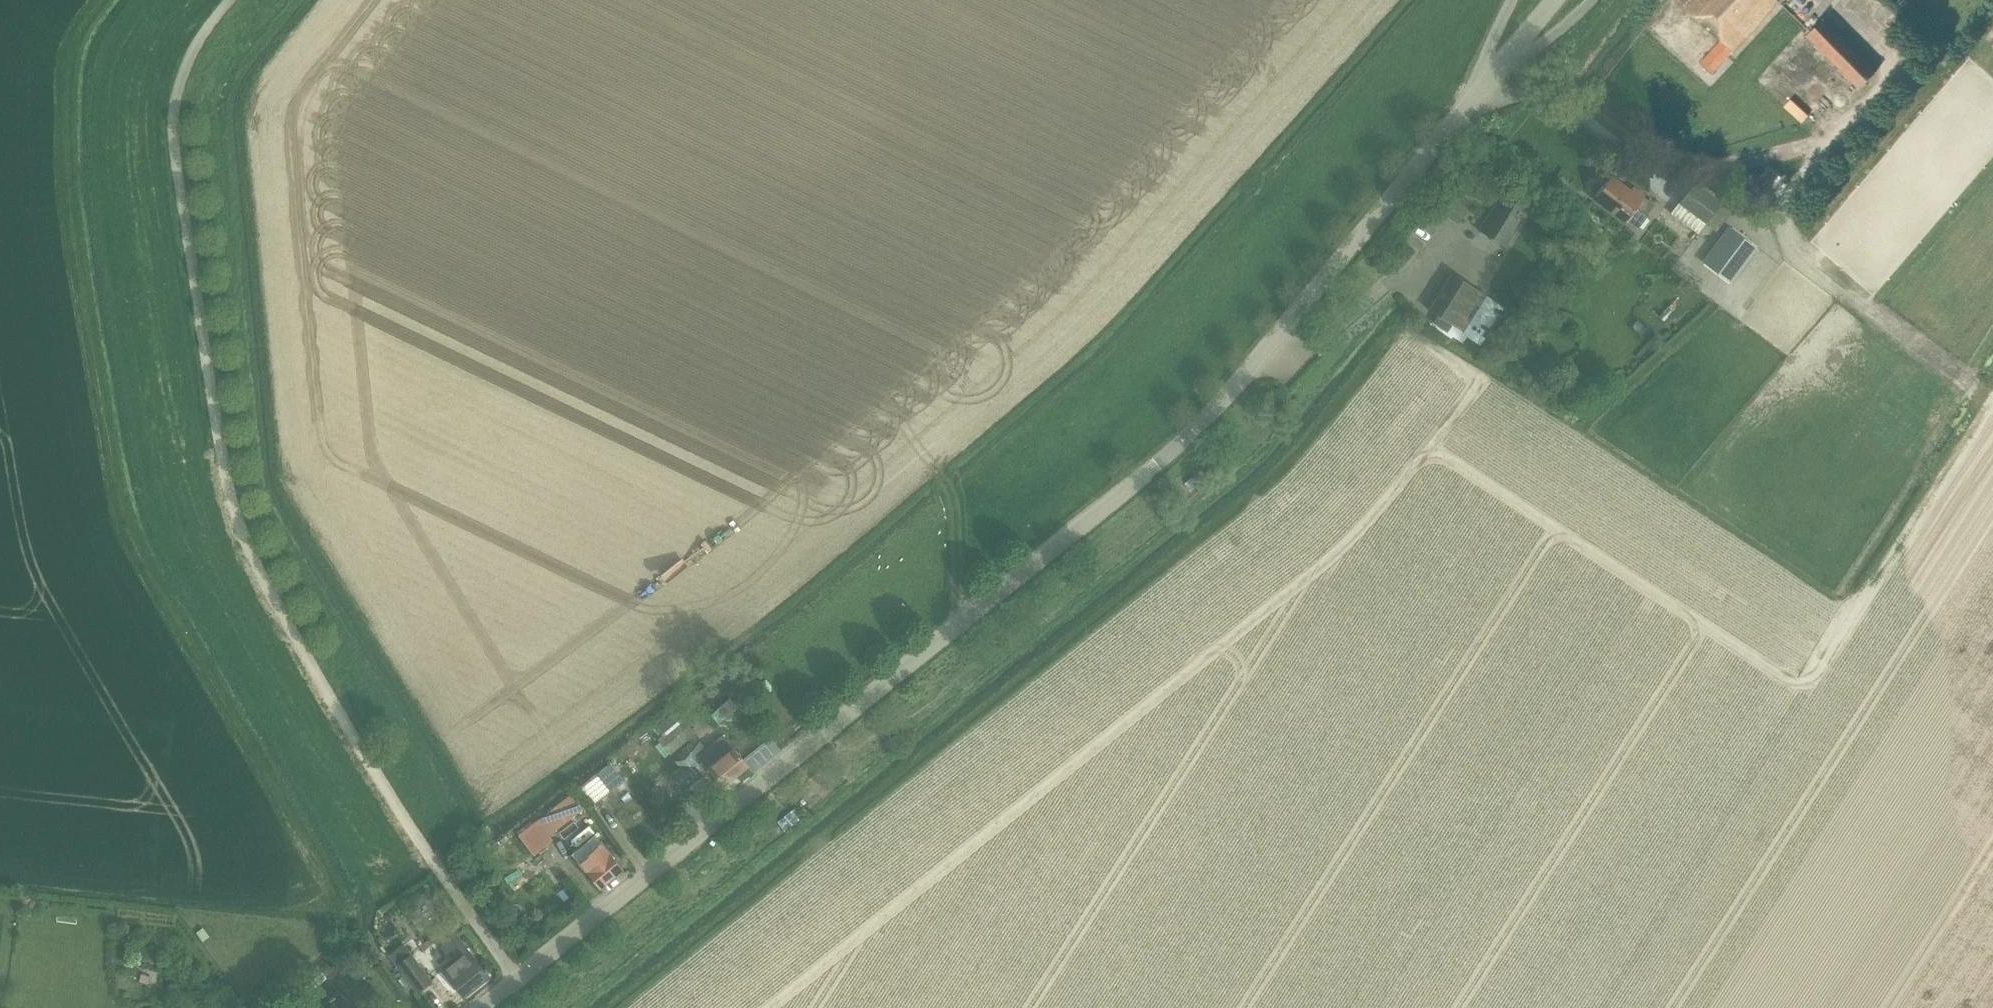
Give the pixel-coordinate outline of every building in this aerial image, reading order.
[(1683,6),(1722,40),(1701,64),(1710,73),(1713,75),(1780,3),(1779,1),(1777,0),(1688,0),(1683,6)] [(1812,31),(1807,36),(1811,40),(1860,89),(1877,72),(1824,19),(1812,31)] [(1813,55),(1779,86),(1820,129),(1835,114),(1803,79),(1820,62),(1813,55)] [(1628,191),(1610,177),(1594,198),(1636,228),(1647,214),(1646,213),(1653,204),(1643,196),(1631,187),(1628,191)] [(1680,184),(1661,180),(1658,191),(1677,196),(1680,184)] [(1705,224),(1720,203),(1693,183),(1678,204),(1705,224)] [(1529,209),(1502,192),(1479,231),(1505,247),(1529,209)] [(1731,229),(1705,264),(1730,283),(1757,248),(1731,229)] [(1462,331),(1473,314),(1485,294),(1452,273),(1429,311),(1441,318),(1437,325),(1447,331),(1451,325),(1462,331)] [(1188,490),(1199,482),(1194,475),(1183,483),(1188,490)] [(670,754),(695,733),(683,718),(658,740),(670,754)] [(722,788),(748,766),(735,751),(721,732),(694,753),(709,772),(722,788)] [(645,770),(650,765),(641,755),(635,760),(645,770)] [(599,773),(580,787),(594,805),(613,791),(599,773)] [(534,855),(553,839),(550,835),(584,809),(572,793),(519,835),(534,855)] [(598,846),(578,862),(580,865),(587,873),(600,889),(623,870),(610,854),(603,846),(600,842),(597,844),(598,846)] [(566,901),(573,894),(562,881),(555,888),(566,901)] [(489,977),(456,935),(440,947),(447,956),(450,953),(457,961),(443,972),(452,984),(448,987),(456,998),(461,994),(463,998),(489,977)] [(417,992),(431,981),(419,966),(403,945),(389,956),(405,977),(417,992)] [(340,999),(328,1007),(329,1007),(346,1007),(340,999)]
